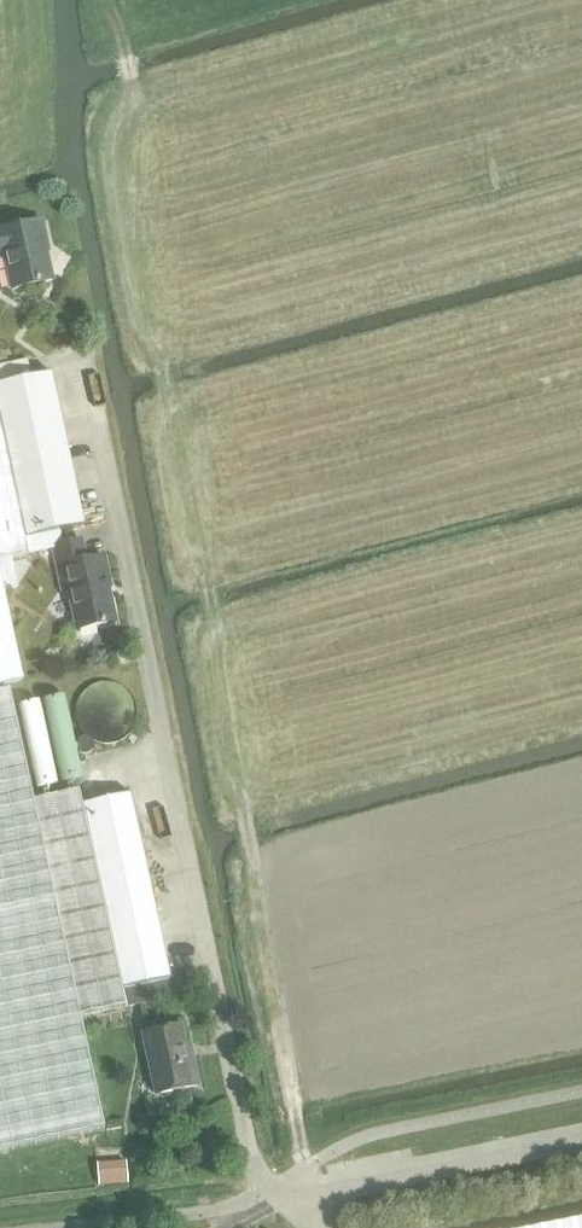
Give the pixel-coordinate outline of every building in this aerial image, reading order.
[(4,258),(11,292),(53,283),(45,245),(48,245),(44,225),(0,234),(0,259),(4,258)] [(0,369),(0,386),(34,379),(31,362),(0,369)] [(25,540),(83,527),(51,375),(34,379),(0,386),(0,426),(25,540)] [(30,559),(29,554),(25,540),(0,426),(0,565),(30,559)] [(77,631),(115,622),(106,579),(109,578),(104,559),(86,563),(81,543),(52,549),(62,592),(67,590),(77,631)] [(25,684),(0,569),(0,689),(25,684)] [(0,697),(0,1154),(105,1131),(81,1020),(175,999),(131,794),(82,805),(80,796),(35,806),(11,695),(0,697)] [(156,1096),(198,1087),(192,1061),(188,1062),(180,1027),(143,1034),(156,1096)] [(127,1161),(97,1163),(99,1186),(128,1183),(127,1161)] [(536,1227),(581,1227),(581,1219),(536,1227)]
